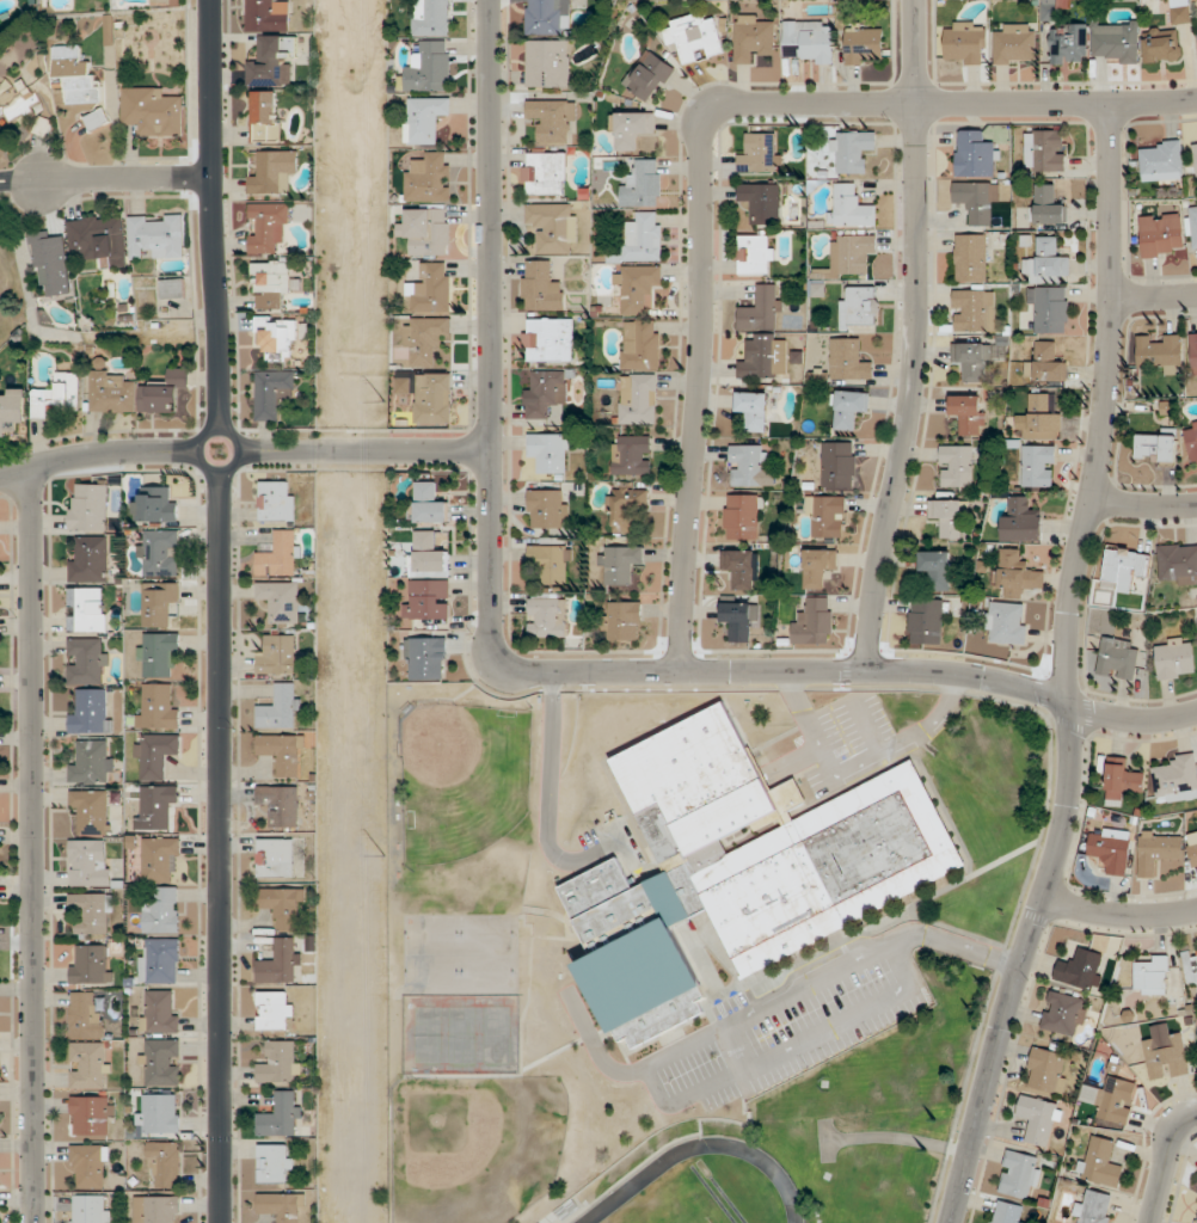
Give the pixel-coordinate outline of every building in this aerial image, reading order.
[(291,31),(291,2),(277,2),(277,0),(247,0),(247,31),(291,31)] [(451,36),(451,0),(414,0),(414,36),(451,36)] [(527,36),(571,36),(571,0),(527,0),(527,36)] [(1172,23),(1191,22),(1190,2),(1171,3),(1172,23)] [(661,23),(668,47),(680,44),(686,64),(703,59),(702,59),(725,52),(715,17),(703,21),(701,12),(661,23)] [(735,15),(735,63),(749,63),(749,52),(775,52),(775,15),(735,15)] [(834,63),(834,21),(785,20),(784,54),(798,54),(798,63),(834,63)] [(1139,20),(1104,21),(1104,34),(1093,34),(1093,52),(1104,52),(1104,63),(1140,63),(1139,20)] [(945,21),(945,63),(989,63),(989,21),(945,21)] [(1036,64),(1036,23),(994,23),(994,64),(1036,64)] [(1050,63),(1087,63),(1087,23),(1050,23),(1050,63)] [(846,64),(884,64),(884,27),(846,27),(846,64)] [(1179,28),(1145,29),(1146,62),(1181,60),(1179,28)] [(248,60),(247,86),(292,87),(293,56),(297,56),(298,36),(259,36),(259,60),(248,60)] [(452,91),(451,40),(421,40),(421,50),(412,50),(413,66),(399,66),(399,92),(452,91)] [(571,40),(527,40),(527,87),(571,87),(571,40)] [(53,88),(65,87),(65,104),(99,103),(97,58),(82,59),(81,44),(52,45),(53,88)] [(650,105),(677,69),(650,49),(623,85),(650,105)] [(184,136),(184,98),(167,98),(167,87),(122,87),(122,123),(134,123),(134,136),(184,136)] [(252,142),(280,142),(280,91),(252,91),(252,142)] [(405,144),(439,144),(439,119),(451,119),(451,97),(405,97),(405,144)] [(527,120),(539,120),(539,145),(567,145),(567,125),(578,125),(579,100),(527,99),(527,120)] [(110,122),(103,107),(82,117),(89,132),(110,122)] [(654,112),(614,112),(614,150),(641,150),(641,137),(654,137),(654,112)] [(956,176),(999,176),(999,141),(986,141),(986,130),(956,130),(956,176)] [(1066,171),(1066,130),(1026,130),(1026,171),(1066,171)] [(876,131),(833,131),(833,173),(866,173),(866,150),(876,150),(876,131)] [(779,171),(779,133),(750,133),(750,146),(739,146),(739,171),(779,171)] [(1142,176),(1183,176),(1183,142),(1142,142),(1142,176)] [(299,150),(257,150),(257,175),(248,175),(248,195),(287,195),(287,174),(299,174),(299,150)] [(405,164),(405,203),(451,203),(451,152),(417,152),(417,164),(405,164)] [(567,152),(523,152),(523,195),(567,195),(567,152)] [(661,159),(634,159),(634,182),(621,182),(621,206),(661,206),(661,159)] [(965,225),(989,225),(990,206),(999,206),(999,182),(953,181),(953,204),(966,204),(965,225)] [(878,226),(878,205),(864,205),(864,195),(855,195),(855,182),(831,182),(831,226),(878,226)] [(780,183),(739,183),(739,198),(751,198),(751,225),(780,225),(780,183)] [(1034,223),(1066,223),(1066,198),(1055,198),(1055,184),(1034,184),(1034,223)] [(526,227),(538,227),(538,247),(578,247),(578,203),(526,203),(526,227)] [(288,243),(288,204),(250,204),(250,254),(279,254),(279,243),(288,243)] [(407,208),(408,222),(397,222),(397,234),(408,234),(408,257),(452,257),(451,208),(407,208)] [(662,261),(663,211),(636,211),(636,223),(623,223),(623,261),(662,261)] [(131,259),(150,259),(150,258),(186,257),(185,214),(130,215),(131,259)] [(71,259),(126,259),(125,216),(71,216),(71,259)] [(1144,257),(1185,255),(1183,217),(1142,220),(1144,257)] [(52,238),(51,230),(35,232),(44,297),(74,293),(67,236),(52,238)] [(833,276),(866,276),(866,258),(877,258),(877,233),(833,233),(833,276)] [(988,233),(956,233),(956,282),(988,282),(988,233)] [(774,234),(739,234),(739,274),(774,274),(774,234)] [(1025,259),(1025,282),(1070,282),(1070,257),(1058,257),(1058,236),(1036,236),(1036,259),(1025,259)] [(524,259),(524,310),(566,310),(566,283),(553,283),(553,259),(524,259)] [(291,261),(253,261),(254,309),(283,308),(283,297),(291,296),(291,261)] [(413,313),(452,313),(452,261),(418,261),(418,286),(407,286),(407,301),(413,301),(413,313)] [(662,290),(662,265),(615,265),(615,289),(623,289),(624,315),(650,315),(650,290),(662,290)] [(161,279),(161,298),(185,298),(185,279),(161,279)] [(739,329),(781,329),(781,284),(755,284),(755,307),(739,307),(739,329)] [(877,286),(842,286),(842,325),(877,325),(877,286)] [(1069,286),(1028,286),(1028,309),(1039,309),(1039,333),(1069,333),(1069,286)] [(954,331),(996,331),(996,289),(954,289),(954,331)] [(267,357),(297,357),(297,317),(256,317),(256,339),(267,339),(267,357)] [(406,367),(441,367),(441,342),(451,342),(451,317),(406,317),(406,367)] [(574,319),(526,319),(526,363),(574,363),(574,319)] [(622,370),(662,370),(662,320),(622,320),(622,370)] [(1182,335),(1138,335),(1138,373),(1182,373),(1182,335)] [(738,379),(788,379),(788,338),(750,338),(750,352),(738,352),(738,379)] [(861,338),(831,338),(831,379),(873,379),(873,364),(861,364),(861,338)] [(1067,355),(1056,355),(1056,341),(1036,341),(1036,360),(1026,360),(1026,380),(1067,380),(1067,355)] [(991,343),(952,342),(952,368),(965,368),(965,383),(990,383),(991,343)] [(190,414),(190,367),(167,367),(167,381),(140,381),(141,414),(190,414)] [(136,413),(136,381),(125,381),(125,370),(90,370),(89,412),(136,413)] [(296,370),(256,370),(256,420),(281,420),(281,396),(296,396),(296,370)] [(80,372),(56,371),(56,387),(33,386),(33,418),(48,418),(48,407),(80,408),(80,372)] [(568,405),(567,371),(527,372),(528,420),(551,420),(551,406),(568,405)] [(452,423),(452,373),(415,373),(415,423),(452,423)] [(656,423),(656,374),(621,374),(621,423),(656,423)] [(15,423),(27,423),(27,388),(0,388),(0,435),(15,435),(15,423)] [(869,391),(836,391),(836,429),(857,429),(857,416),(869,416),(869,391)] [(737,417),(748,417),(748,432),(769,432),(769,392),(737,392),(737,417)] [(1059,393),(1030,393),(1030,414),(1017,414),(1017,438),(1059,438),(1059,393)] [(985,396),(951,395),(951,420),(962,420),(962,437),(985,437),(985,396)] [(1185,422),(1189,460),(1196,459),(1196,421),(1185,422)] [(1137,430),(1137,464),(1178,464),(1178,430),(1137,430)] [(527,435),(527,457),(538,457),(538,474),(569,474),(569,435),(527,435)] [(652,474),(652,435),(613,435),(613,474),(652,474)] [(857,441),(823,441),(823,489),(857,489),(857,441)] [(769,486),(769,444),(731,444),(731,486),(769,486)] [(973,486),(973,445),(941,445),(942,486),(973,486)] [(1023,487),(1054,487),(1054,446),(1023,446),(1023,487)] [(260,521),(295,521),(295,481),(260,481),(260,521)] [(438,481),(416,481),(416,522),(450,522),(450,501),(438,501),(438,481)] [(70,529),(107,529),(107,484),(70,484),(70,529)] [(613,485),(612,532),(636,532),(637,506),(648,506),(649,486),(613,485)] [(179,498),(171,498),(171,487),(138,487),(138,522),(179,522),(179,498)] [(567,529),(567,490),(529,490),(529,529),(567,529)] [(761,494),(726,494),(726,539),(761,539),(761,494)] [(808,537),(845,537),(845,496),(808,496),(808,537)] [(1004,541),(1042,541),(1042,508),(1029,508),(1029,496),(1004,496),(1004,541)] [(962,537),(962,500),(929,500),(929,524),(941,524),(941,537),(962,537)] [(179,530),(142,530),(142,576),(179,576),(179,530)] [(257,575),(296,575),(296,530),(274,530),(274,552),(257,552),(257,575)] [(413,576),(450,576),(450,531),(413,530),(413,576)] [(108,536),(70,536),(70,582),(108,582),(108,536)] [(1173,578),(1173,586),(1196,585),(1196,543),(1159,545),(1160,579),(1173,578)] [(529,545),(529,558),(541,558),(541,584),(570,584),(570,545),(529,545)] [(599,546),(599,572),(609,572),(609,584),(636,585),(636,571),(643,571),(643,547),(599,546)] [(1114,590),(1133,592),(1135,576),(1148,578),(1151,552),(1108,546),(1104,578),(1115,580),(1114,590)] [(1029,598),(1029,589),(1044,589),(1044,571),(1020,571),(1020,548),(1001,548),(1001,562),(994,562),(994,586),(1004,586),(1004,598),(1029,598)] [(805,589),(826,589),(826,574),(837,574),(837,549),(805,549),(805,589)] [(723,550),(723,573),(733,573),(733,589),(757,589),(757,550),(723,550)] [(931,590),(952,590),(952,551),(920,551),(920,576),(931,576),(931,590)] [(405,619),(452,619),(452,580),(413,580),(413,602),(405,602),(405,619)] [(257,600),(270,600),(270,623),(299,623),(299,582),(257,582),(257,600)] [(180,583),(143,583),(143,627),(170,627),(170,606),(180,606),(180,583)] [(105,587),(69,587),(69,631),(105,631),(105,587)] [(529,637),(567,637),(567,595),(529,595),(529,637)] [(831,597),(806,597),(806,611),(793,612),(793,644),(834,644),(834,610),(831,611),(831,597)] [(945,644),(944,599),(910,599),(910,644),(945,644)] [(607,640),(641,640),(641,601),(607,601),(607,640)] [(733,641),(757,641),(757,602),(722,602),(722,623),(733,623),(733,641)] [(1026,644),(1028,604),(990,602),(988,642),(1026,644)] [(179,633),(139,633),(139,677),(173,677),(173,666),(179,666),(179,633)] [(257,672),(299,672),(299,635),(266,635),(266,648),(257,648),(257,672)] [(1097,674),(1134,681),(1142,643),(1104,636),(1097,674)] [(1156,640),(1158,680),(1196,677),(1194,637),(1156,640)] [(107,684),(107,638),(69,638),(69,684),(107,684)] [(409,638),(409,680),(448,680),(448,638),(409,638)] [(180,728),(180,706),(173,706),(173,683),(143,683),(143,715),(137,715),(137,728),(180,728)] [(258,705),(258,727),(299,727),(299,683),(274,683),(274,705),(258,705)] [(70,733),(111,733),(111,689),(79,689),(79,711),(70,711),(70,733)] [(913,758),(968,861),(743,978),(706,908),(669,927),(706,997),(699,1001),(702,1010),(633,1046),(627,1035),(618,1040),(578,965),(594,958),(557,887),(616,856),(633,889),(667,872),(607,760),(720,700),(768,791),(793,778),(805,801),(788,810),(794,821),(913,758)] [(180,735),(138,734),(137,780),(166,780),(167,756),(180,756),(180,735)] [(280,776),(303,776),(303,735),(258,735),(258,760),(280,760),(280,776)] [(70,782),(113,782),(113,740),(78,740),(78,752),(70,752),(70,782)] [(1196,800),(1196,754),(1168,755),(1168,767),(1155,768),(1157,801),(1196,800)] [(1108,801),(1130,802),(1130,791),(1144,792),(1145,769),(1132,769),(1132,757),(1109,757),(1108,801)] [(179,786),(141,786),(141,830),(168,830),(168,808),(179,808),(179,786)] [(299,786),(258,786),(258,806),(270,806),(270,827),(299,827),(299,786)] [(111,834),(111,789),(70,790),(71,811),(82,811),(82,834),(111,834)] [(1131,831),(1102,829),(1102,834),(1090,833),(1088,858),(1101,860),(1100,874),(1127,876),(1131,831)] [(1140,877),(1158,878),(1158,862),(1183,863),(1183,832),(1141,831),(1140,877)] [(180,837),(143,837),(143,882),(169,882),(169,862),(180,862),(180,837)] [(258,876),(294,876),(294,838),(258,838),(258,876)] [(111,887),(111,840),(70,840),(70,887),(111,887)] [(1187,846),(1193,869),(1196,868),(1196,843),(1187,846)] [(179,887),(156,887),(156,899),(143,899),(143,933),(179,933),(179,887)] [(302,889),(261,888),(260,909),(274,909),(273,929),(302,930),(302,889)] [(79,906),(79,933),(112,933),(112,893),(69,893),(69,906),(79,906)] [(258,982),(297,982),(297,937),(272,937),(272,960),(258,960),(258,982)] [(141,984),(181,984),(181,938),(141,938),(141,984)] [(70,983),(112,984),(113,946),(72,945),(70,983)] [(1063,955),(1055,977),(1093,991),(1106,956),(1078,946),(1073,959),(1063,955)] [(1183,952),(1189,983),(1196,982),(1196,983),(1196,950),(1183,952)] [(1171,955),(1135,955),(1135,994),(1171,994),(1171,955)] [(1089,999),(1050,990),(1041,1027),(1081,1036),(1089,999)] [(178,1033),(178,991),(144,991),(144,1033),(178,1033)] [(293,991),(259,991),(259,1029),(293,1029),(293,991)] [(71,1038),(105,1038),(105,992),(71,992),(71,1038)] [(1190,1074),(1183,1032),(1167,1035),(1169,1046),(1158,1048),(1156,1038),(1144,1040),(1150,1075),(1169,1072),(1170,1077),(1190,1074)] [(181,1039),(145,1039),(145,1086),(181,1086),(181,1039)] [(298,1082),(298,1040),(269,1040),(269,1063),(258,1063),(258,1082),(298,1082)] [(71,1088),(106,1088),(106,1042),(71,1042),(71,1088)] [(1071,1054),(1033,1047),(1026,1087),(1064,1094),(1071,1054)] [(1138,1083),(1102,1075),(1093,1116),(1128,1124),(1138,1083)] [(258,1136),(300,1135),(299,1090),(276,1091),(277,1112),(258,1113),(258,1136)] [(180,1094),(138,1094),(138,1133),(180,1133),(180,1094)] [(1028,1120),(1024,1140),(1051,1146),(1061,1103),(1021,1095),(1016,1117),(1028,1120)] [(72,1135),(111,1135),(111,1096),(72,1096),(72,1135)] [(1120,1186),(1124,1166),(1112,1163),(1117,1141),(1088,1135),(1079,1178),(1120,1186)] [(158,1166),(158,1188),(180,1188),(180,1141),(148,1141),(148,1166),(158,1166)] [(72,1187),(109,1187),(109,1144),(72,1144),(72,1187)] [(259,1182),(293,1182),(293,1144),(259,1144),(259,1182)] [(1043,1158),(1008,1150),(999,1192),(1034,1200),(1043,1158)] [(1116,1196),(1090,1189),(1087,1201),(1078,1199),(1072,1221),(1080,1222),(1110,1222),(1116,1196)] [(303,1194),(259,1194),(259,1216),(280,1216),(280,1222),(303,1222),(303,1194)] [(110,1195),(73,1195),(73,1222),(110,1222),(110,1195)] [(135,1196),(135,1222),(180,1222),(180,1196),(135,1196)] [(994,1200),(990,1222),(1023,1222),(1026,1206),(994,1200)]
